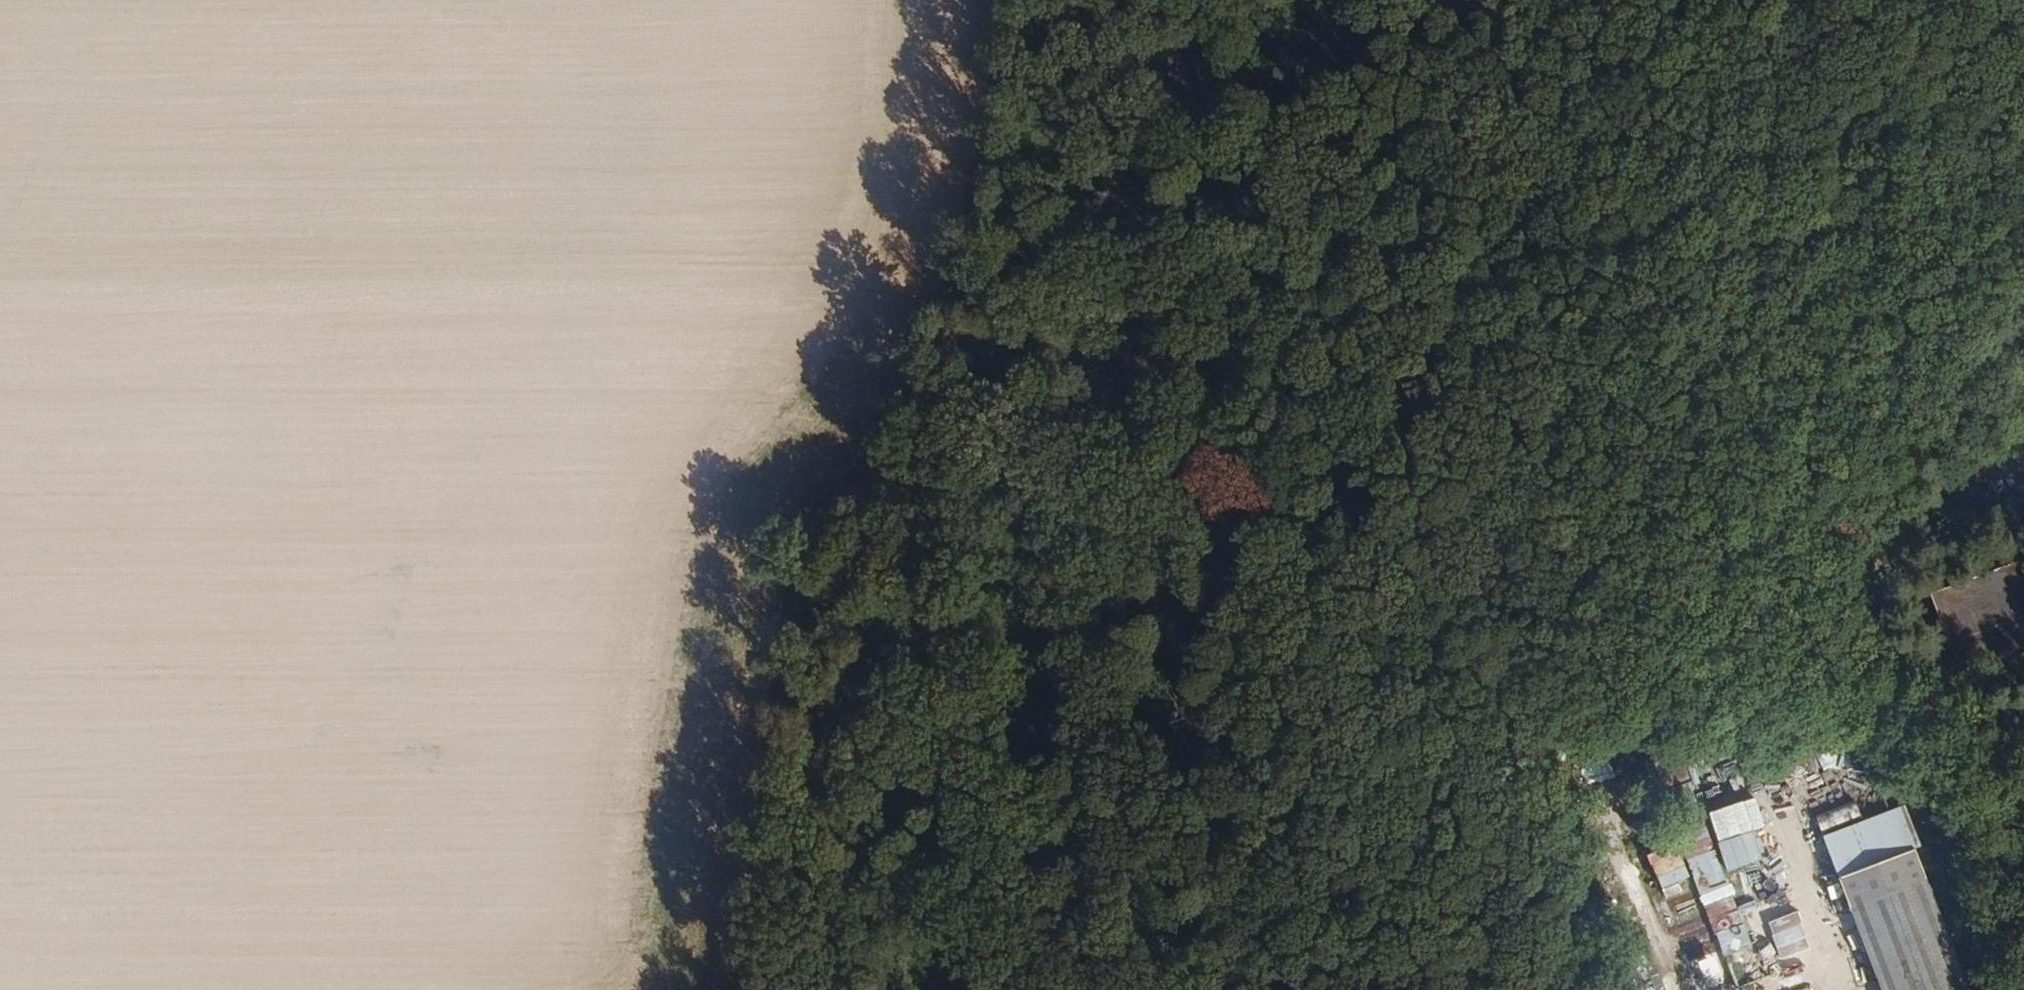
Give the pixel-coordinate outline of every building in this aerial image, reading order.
[(1924,590),(1949,665),(2023,640),(2023,635),(2000,564),(1924,590)] [(1815,751),(1814,770),(1839,771),(1839,752),(1815,751)] [(1682,761),(1653,772),(1665,802),(1694,791),(1682,761)] [(1727,833),(1741,830),(1735,802),(1721,805),(1727,833)] [(1690,817),(1672,823),(1725,961),(1743,954),(1690,817)] [(1826,849),(1880,989),(1967,989),(1904,819),(1826,849)]
